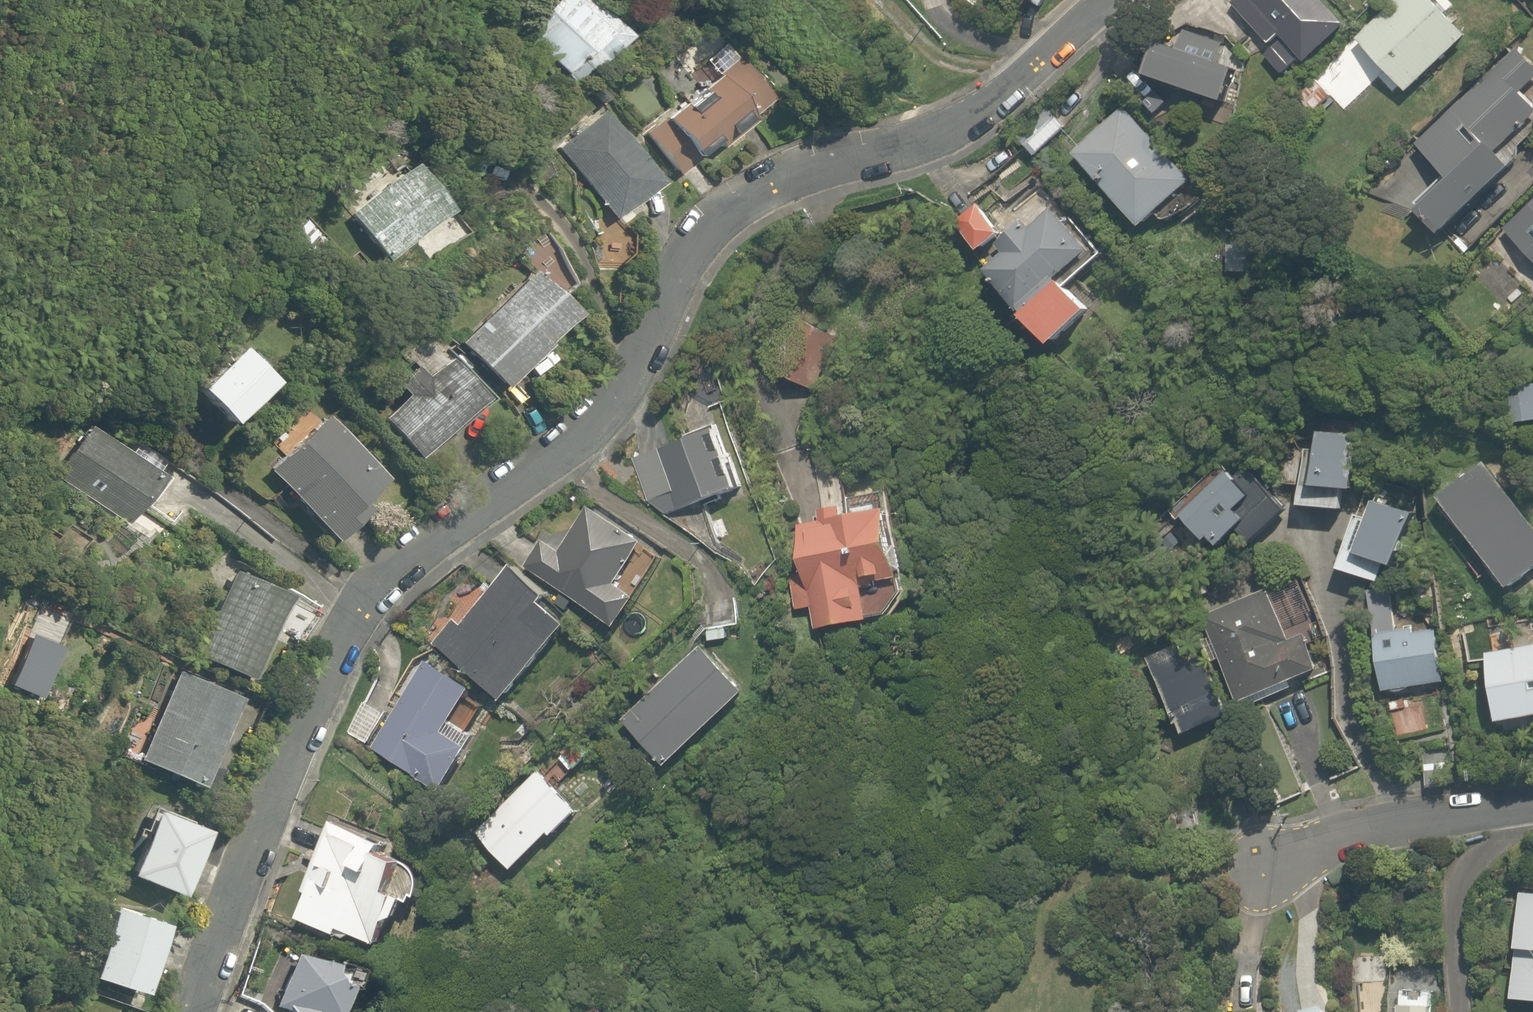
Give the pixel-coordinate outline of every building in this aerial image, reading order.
[(573,81),(586,70),(588,72),(627,37),(595,0),(547,0),(517,27),(558,73),(562,70),(573,81)] [(1336,13),(1324,0),(1236,0),(1232,4),(1252,25),(1254,22),(1260,29),(1268,21),(1295,51),(1336,13)] [(1409,92),(1468,36),(1433,0),(1398,0),(1358,38),(1409,92)] [(1171,52),(1162,84),(1232,105),(1241,75),(1222,69),(1230,41),(1189,28),(1181,55),(1171,52)] [(1286,75),(1298,64),(1295,62),(1298,59),(1282,41),(1265,57),(1282,74),(1284,73),(1286,75)] [(642,130),(677,174),(697,158),(695,155),(714,141),(719,147),(754,119),(751,115),(772,99),(739,55),(737,57),(726,42),(706,59),(718,75),(698,90),(699,91),(682,104),(681,102),(667,112),(666,111),(642,130)] [(1517,50),(1417,145),(1446,176),(1417,204),(1423,211),(1419,215),(1442,239),(1514,170),(1497,152),(1532,118),(1532,109),(1518,94),(1532,80),(1532,67),(1517,50)] [(1299,94),(1315,112),(1332,96),(1316,78),(1299,94)] [(1073,152),(1145,229),(1196,181),(1124,104),(1073,152)] [(1037,156),(1066,127),(1049,108),(1019,137),(1037,156)] [(555,146),(612,218),(659,181),(601,109),(555,146)] [(349,212),(388,260),(451,209),(412,161),(349,212)] [(1523,211),(1532,222),(1532,201),(1523,211)] [(958,221),(982,251),(1004,233),(980,204),(958,221)] [(1030,316),(1057,345),(1094,311),(1063,277),(1092,251),(1052,208),(1031,227),(1024,220),(997,244),(1005,252),(985,270),(1025,313),(1027,311),(1031,315),(1030,316)] [(289,234),(309,255),(326,239),(306,218),(289,234)] [(1229,271),(1259,272),(1259,246),(1229,246),(1229,271)] [(458,340),(501,386),(548,343),(545,340),(575,312),(536,269),(458,340)] [(776,369),(816,389),(841,337),(801,318),(776,369)] [(194,384),(228,420),(271,380),(238,344),(194,384)] [(379,416),(414,455),(481,396),(446,357),(426,374),(418,365),(396,384),(405,393),(379,416)] [(1514,423),(1532,420),(1532,384),(1509,387),(1514,423)] [(267,469),(332,538),(366,506),(360,499),(384,477),(327,414),(267,469)] [(1357,490),(1363,422),(1323,419),(1321,436),(1308,435),(1307,437),(1304,436),(1272,446),(1286,485),(1303,486),(1301,506),(1345,510),(1347,489),(1357,490)] [(649,501),(666,514),(744,486),(735,462),(730,463),(716,423),(685,434),(686,439),(634,458),(649,501)] [(54,473),(128,522),(160,474),(85,425),(54,473)] [(1510,587),(1532,569),(1532,524),(1484,461),(1439,496),(1510,587)] [(1236,477),(1222,463),(1171,511),(1180,520),(1184,516),(1208,541),(1212,537),(1222,547),(1240,529),(1254,543),(1289,511),(1247,467),(1236,477)] [(1412,513),(1418,494),(1384,483),(1379,496),(1367,492),(1342,569),(1382,582),(1388,562),(1397,565),(1414,514),(1412,513)] [(813,605),(817,629),(873,620),(868,588),(880,586),(879,581),(904,577),(903,570),(907,570),(903,545),(895,546),(889,509),(891,509),(888,492),(848,498),(851,518),(844,519),(842,506),(819,510),(821,521),(800,524),(807,572),(792,574),(797,608),(813,605)] [(526,566),(618,626),(638,596),(617,583),(644,541),(590,506),(562,550),(544,539),(526,566)] [(436,642),(506,700),(568,625),(542,603),(546,597),(510,567),(462,624),(456,619),(436,642)] [(195,653),(252,678),(288,596),(231,570),(195,653)] [(1222,657),(1241,701),(1320,668),(1305,632),(1290,639),(1269,588),(1204,615),(1213,637),(1205,641),(1214,660),(1222,657)] [(1370,591),(1385,690),(1444,681),(1437,629),(1416,632),(1415,628),(1397,631),(1390,588),(1370,591)] [(277,628),(302,641),(318,611),(293,598),(277,628)] [(699,600),(699,629),(744,629),(744,600),(699,600)] [(1181,721),(1186,733),(1229,714),(1203,654),(1188,661),(1179,642),(1148,656),(1177,723),(1181,721)] [(625,720),(668,765),(746,691),(703,645),(625,720)] [(1500,721),(1532,715),(1532,645),(1488,653),(1500,721)] [(374,746),(445,789),(471,746),(468,744),(474,734),(452,720),(473,687),(427,660),(374,746)] [(139,758),(199,784),(238,695),(178,669),(139,758)] [(348,731),(372,743),(387,712),(363,700),(348,731)] [(1424,764),(1426,786),(1447,784),(1445,762),(1424,764)] [(480,828),(519,866),(552,832),(555,834),(580,808),(538,768),(480,828)] [(1148,810),(1153,834),(1198,826),(1194,801),(1148,810)] [(127,872),(176,891),(202,826),(153,807),(127,872)] [(360,932),(385,942),(393,919),(403,915),(411,896),(396,890),(408,860),(384,850),(388,842),(333,821),(304,891),(312,894),(303,917),(352,937),(360,932)] [(1525,892),(1520,1000),(1532,1000),(1532,893),(1525,892)] [(91,974),(142,989),(150,961),(154,962),(165,925),(161,924),(162,920),(111,905),(91,974)] [(1394,931),(1392,1011),(1437,1011),(1438,976),(1418,976),(1419,932),(1394,931)] [(337,996),(327,992),(323,982),(327,973),(292,958),(272,1009),(279,1011),(331,1011),(337,996)]
